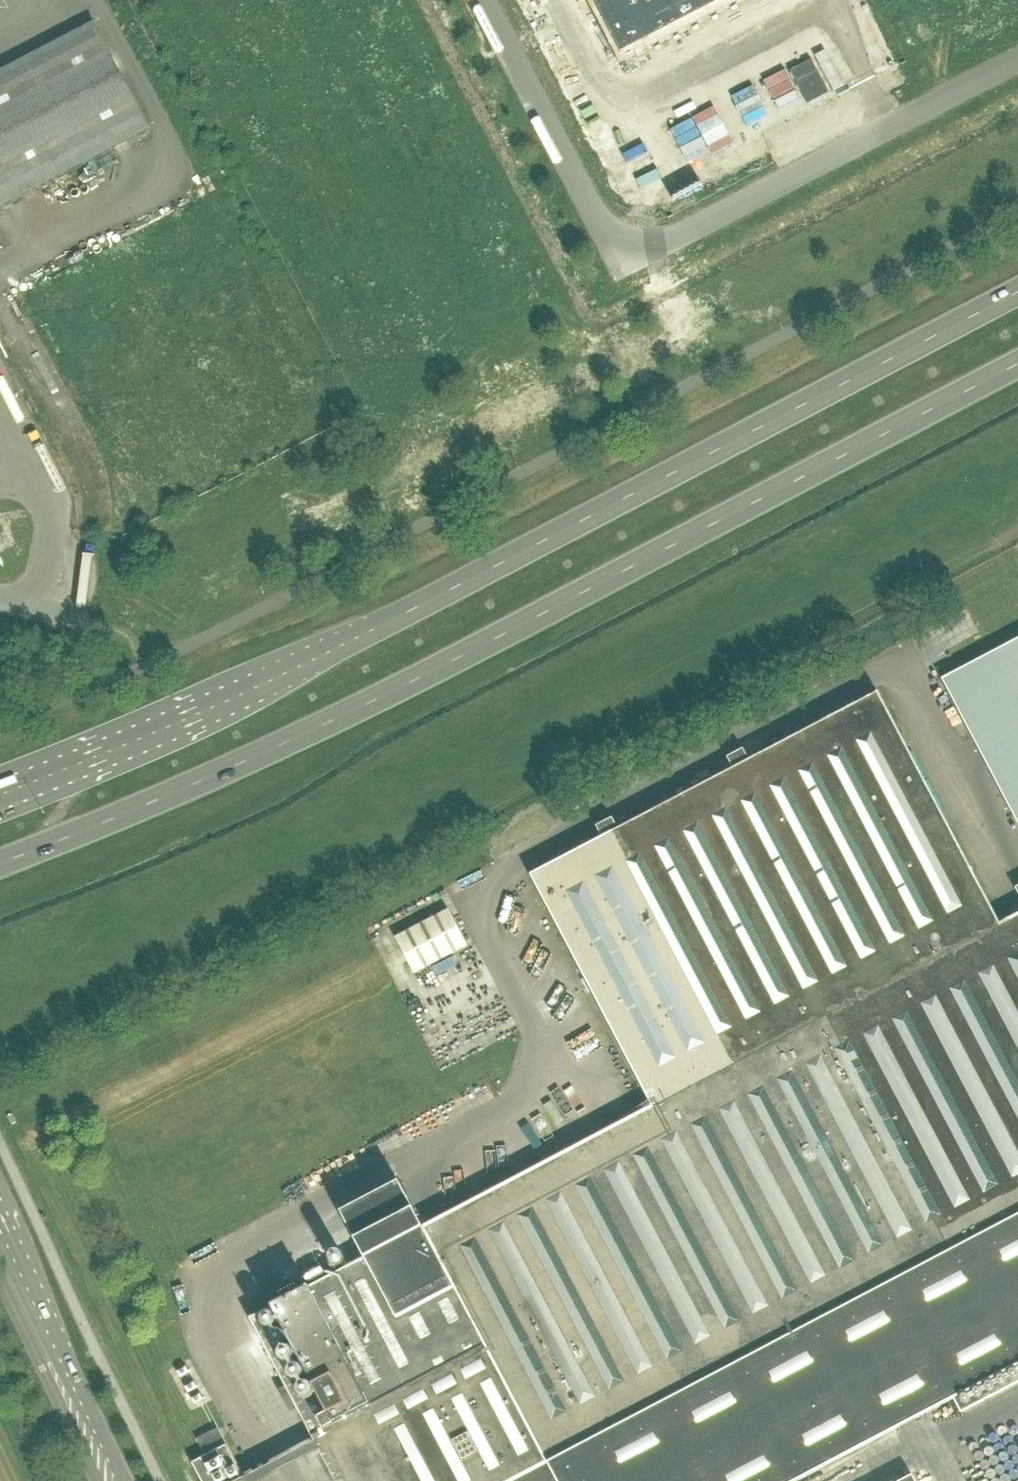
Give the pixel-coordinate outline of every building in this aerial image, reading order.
[(526,13),(552,0),(519,0),(526,13)] [(632,49),(726,0),(607,0),(632,49)] [(151,132),(95,25),(0,74),(0,210),(151,132)] [(942,680),(1017,823),(1017,640),(942,680)] [(456,1212),(424,1229),(415,1210),(356,1241),(366,1259),(250,1320),(334,1480),(798,1480),(954,1399),(961,1413),(1017,1383),(1017,917),(1000,926),(879,695),(531,878),(652,1109),(456,1212)] [(449,910),(396,938),(415,974),(468,946),(449,910)] [(225,1447),(216,1430),(196,1441),(205,1458),(192,1464),(201,1480),(243,1480),(225,1447)]
